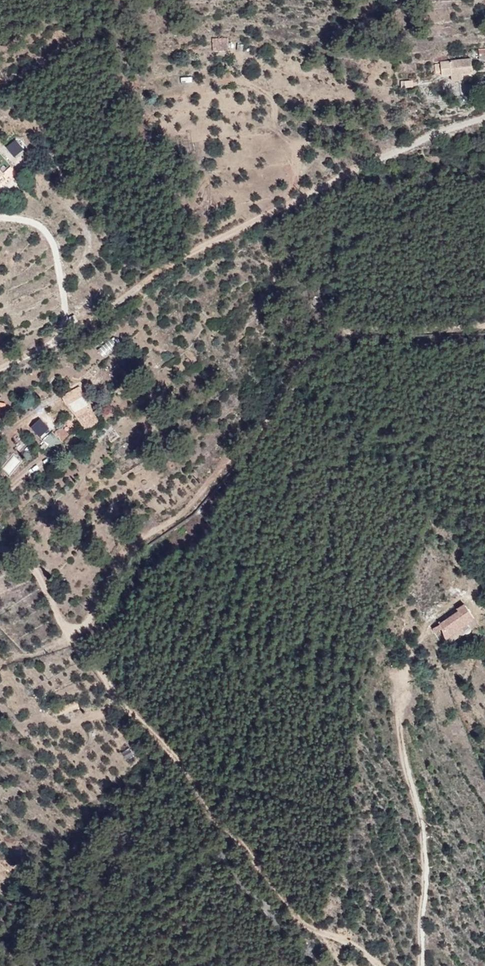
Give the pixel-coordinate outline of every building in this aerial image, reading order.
[(483,32),(473,33),(474,49),(484,48),(483,32)] [(232,34),(217,36),(217,50),(233,49),(232,34)] [(465,43),(435,45),(436,59),(445,58),(445,66),(457,65),(456,59),(466,58),(465,43)] [(409,62),(395,63),(396,73),(410,71),(409,62)] [(90,401),(82,405),(87,416),(95,412),(90,401)] [(32,427),(43,438),(53,429),(42,418),(32,427)] [(53,448),(62,440),(53,431),(45,439),(53,448)] [(452,617),(440,625),(445,636),(457,627),(452,617)]
